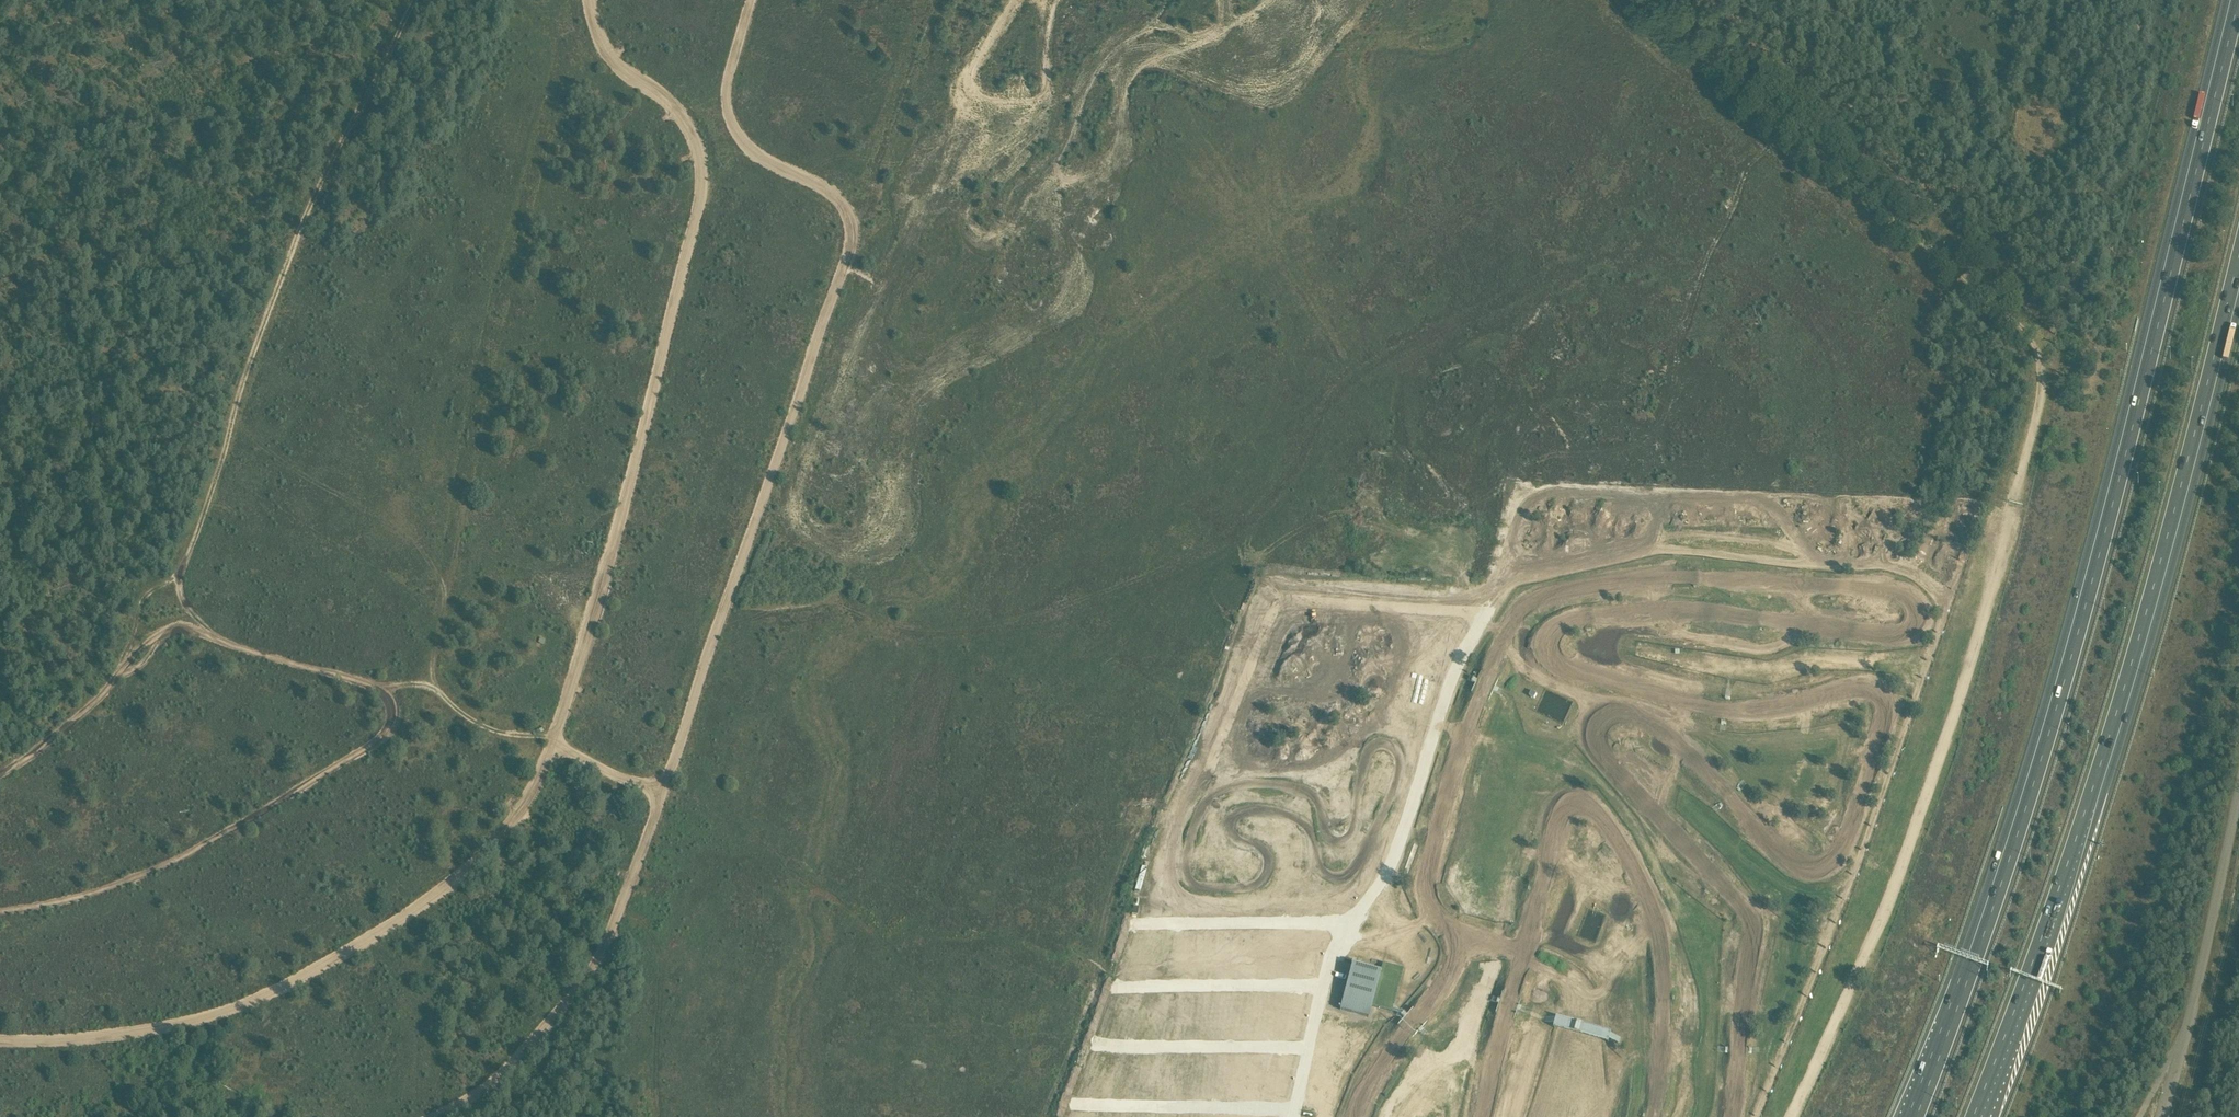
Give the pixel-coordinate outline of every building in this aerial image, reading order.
[(1339,1010),(1368,1018),(1379,974),(1351,967),(1339,1010)]
